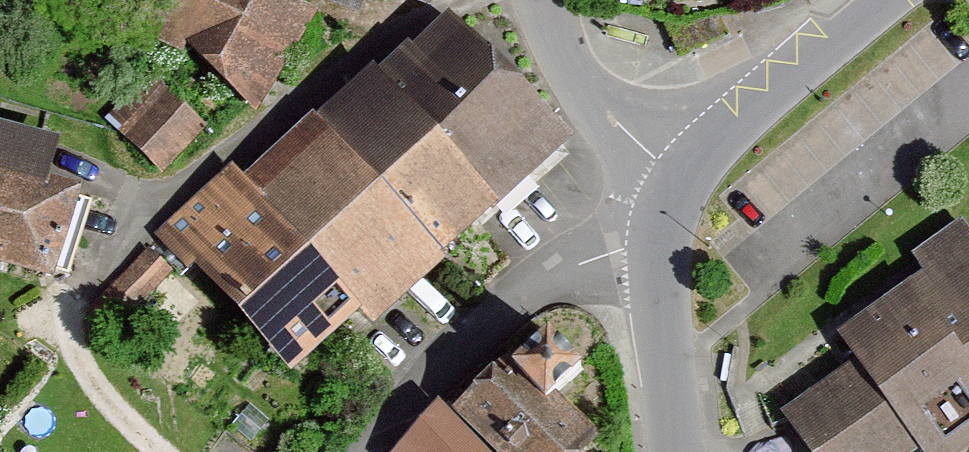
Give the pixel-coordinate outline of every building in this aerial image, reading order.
[(315,25),(270,0),(179,0),(145,59),(258,124),(315,25)] [(437,0),(372,0),(430,23),(437,0)] [(234,173),(160,241),(287,379),(355,317),(372,335),(445,268),(441,264),(571,144),(469,33),(395,101),(369,72),(246,186),(234,173)] [(206,139),(168,99),(121,145),(159,184),(206,139)] [(0,131),(0,271),(50,285),(76,189),(46,181),(55,146),(0,131)] [(783,418),(807,451),(968,451),(968,231),(963,222),(908,261),(920,277),(834,338),(855,367),(783,418)] [(453,415),(489,451),(576,451),(593,438),(558,406),(592,376),(549,335),(508,375),(502,369),(453,415)] [(441,405),(395,451),(484,451),(441,405)]
